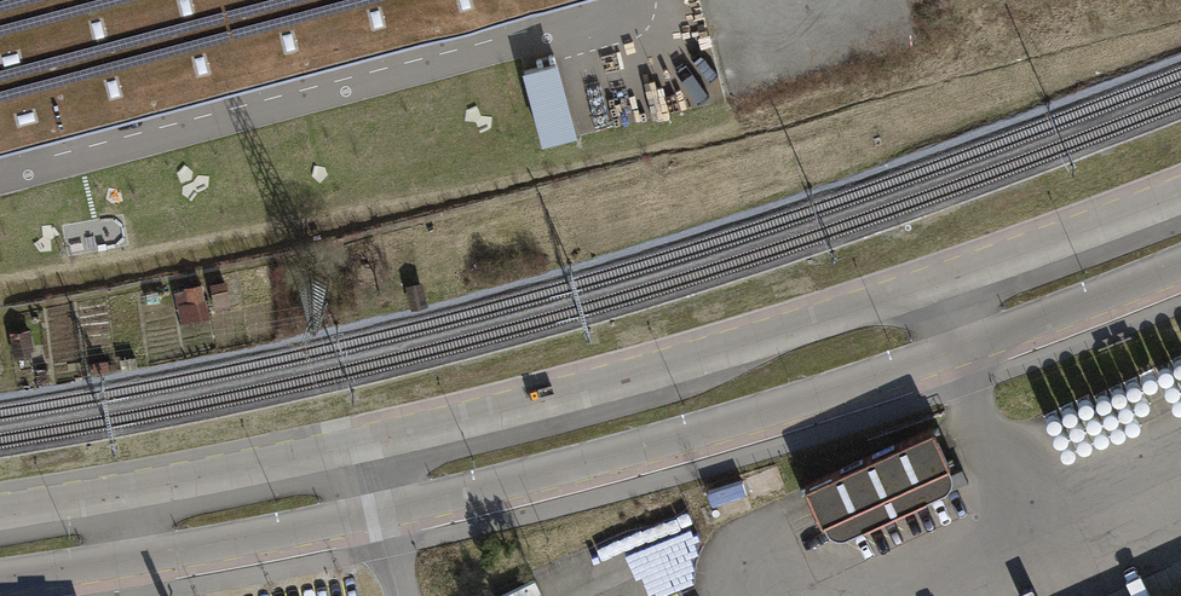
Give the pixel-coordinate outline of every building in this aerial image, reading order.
[(15,138),(542,0),(0,0),(0,142),(15,138)] [(566,58),(532,63),(541,137),(576,132),(566,58)] [(368,252),(353,255),(355,268),(371,266),(368,252)] [(28,335),(11,338),(14,365),(32,363),(28,335)] [(107,359),(90,362),(92,373),(109,370),(107,359)] [(47,366),(35,368),(37,382),(49,381),(47,366)] [(928,431),(799,488),(816,525),(945,468),(928,431)]
